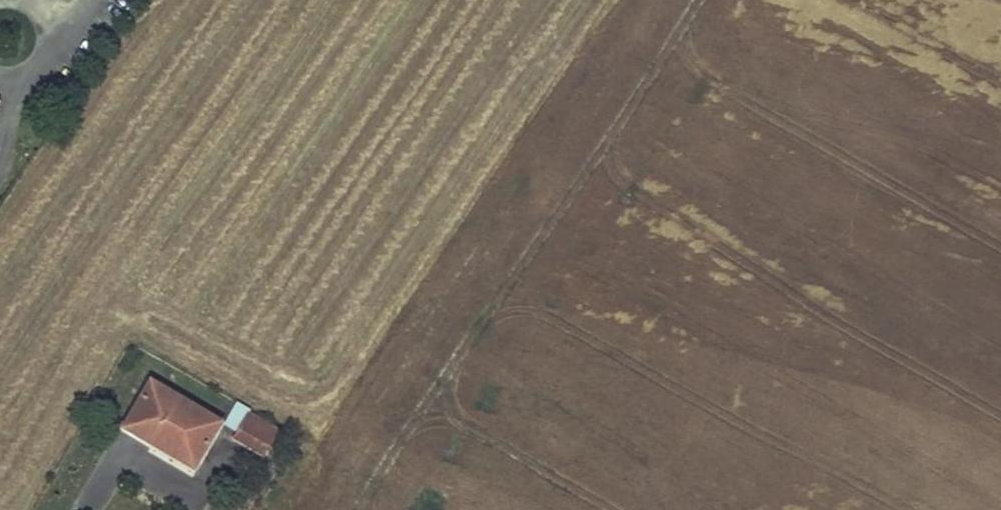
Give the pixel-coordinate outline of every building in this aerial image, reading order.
[(221,420),(152,381),(125,426),(160,446),(162,441),(198,461),(221,420)] [(279,429),(249,413),(236,436),(266,453),(279,429)] [(198,461),(162,441),(160,446),(195,466),(198,461)]
